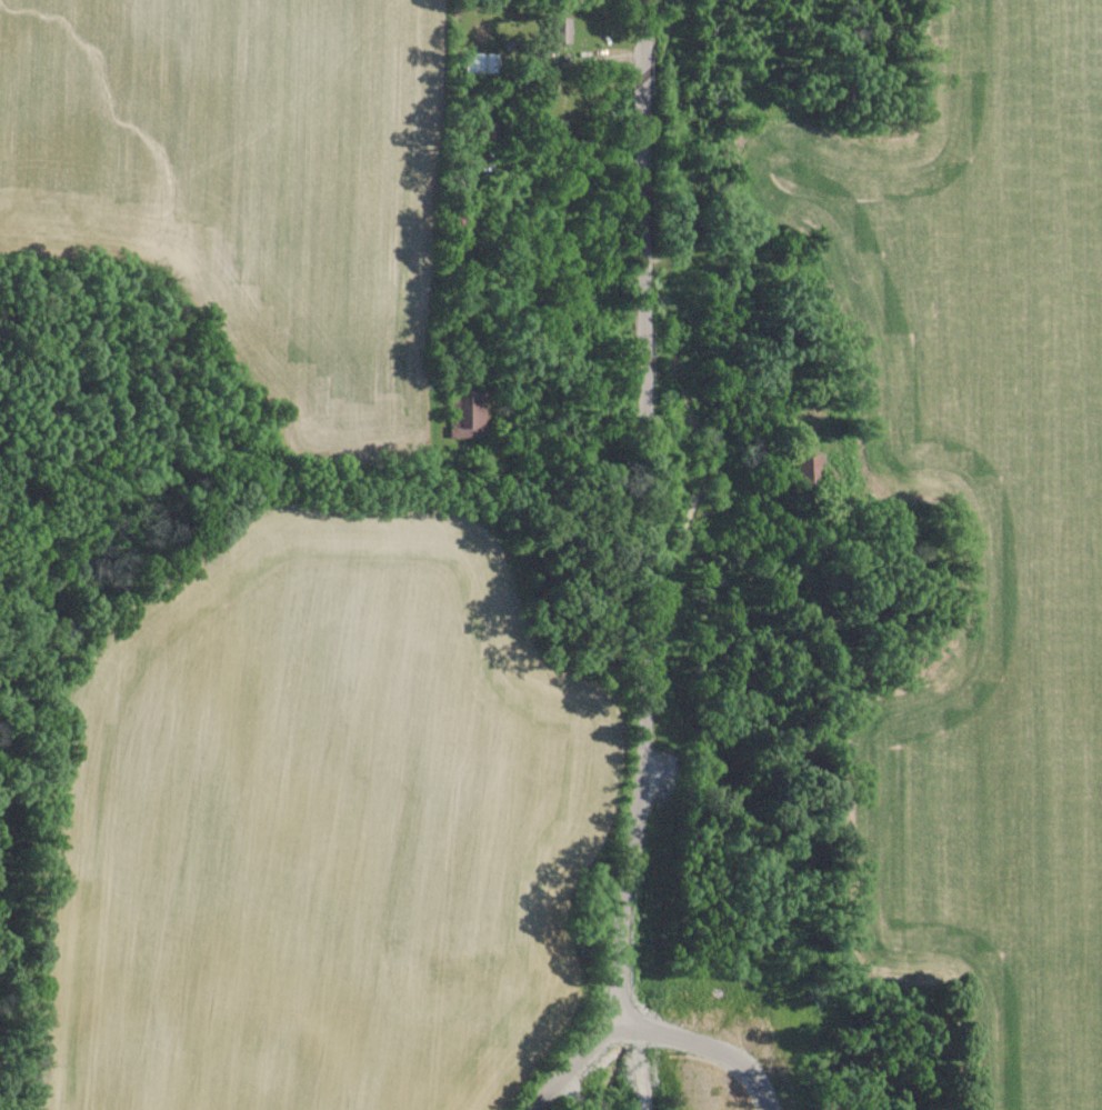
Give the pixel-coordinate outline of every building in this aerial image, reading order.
[(484,392),(470,391),(469,427),(454,427),(454,435),(483,436),(484,392)]
